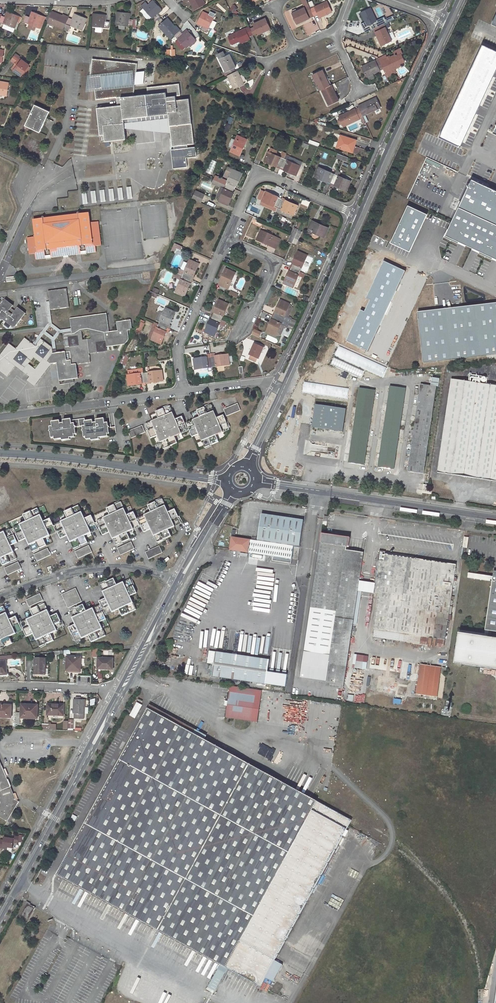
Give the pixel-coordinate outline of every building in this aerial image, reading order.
[(154,0),(143,9),(155,21),(160,17),(157,13),(162,9),(154,0)] [(191,4),(192,3),(196,9),(205,4),(203,0),(189,0),(191,4)] [(327,1),(310,9),(312,12),(313,15),(318,13),(320,17),(332,12),(327,1)] [(309,5),(293,13),(297,23),(309,18),(307,14),(312,12),(310,9),(309,5)] [(371,8),(361,12),(367,25),(371,24),(373,28),(379,26),(371,8)] [(26,15),(23,22),(29,24),(27,27),(38,32),(42,22),(44,16),(33,11),(30,17),(26,15)] [(134,19),(128,19),(129,12),(117,11),(116,24),(133,26),(134,19)] [(214,17),(215,13),(210,11),(209,14),(202,11),(197,22),(203,25),(200,29),(207,32),(214,17)] [(15,28),(20,16),(8,12),(6,17),(1,15),(2,15),(0,14),(0,22),(15,28)] [(51,12),(47,22),(64,29),(64,28),(68,30),(70,26),(82,30),(87,18),(75,13),(73,19),(68,17),(69,16),(63,14),(62,15),(58,13),(57,14),(51,12)] [(109,21),(104,21),(105,14),(93,13),(92,26),(108,28),(109,21)] [(183,34),(179,30),(180,30),(176,25),(175,26),(172,23),(171,24),(166,18),(158,25),(170,39),(174,35),(178,39),(175,42),(182,50),(185,47),(186,48),(196,39),(188,30),(183,34)] [(266,18),(253,24),(255,27),(250,29),(253,34),(257,32),(258,34),(270,28),(266,18)] [(249,27),(228,36),(232,44),(240,40),(241,43),(250,39),(249,36),(253,34),(250,29),(249,27)] [(385,27),(375,32),(382,45),(391,40),(385,27)] [(383,69),(385,73),(391,70),(401,66),(400,64),(404,62),(401,55),(396,57),(396,55),(397,55),(397,54),(397,53),(396,53),(395,53),(395,54),(395,55),(390,57),(388,58),(384,60),(382,57),(378,58),(379,59),(383,69)] [(16,54),(12,59),(16,62),(15,64),(11,68),(21,76),(29,65),(19,58),(20,57),(16,54)] [(230,54),(220,59),(226,72),(228,71),(234,68),(236,67),(230,54)] [(134,95),(131,73),(137,72),(138,63),(93,58),(91,77),(101,76),(102,87),(95,88),(96,99),(117,97),(117,105),(97,107),(100,135),(104,134),(105,141),(126,139),(125,128),(123,118),(169,113),(171,133),(172,146),(194,144),(189,98),(176,100),(176,96),(180,95),(179,84),(147,87),(148,93),(134,95)] [(379,59),(362,66),(367,76),(383,69),(379,59)] [(230,74),(227,75),(234,88),(244,84),(237,70),(235,71),(230,74)] [(322,70),(313,74),(320,90),(321,89),(329,85),(322,70)] [(7,96),(9,83),(0,81),(0,94),(7,96)] [(329,85),(321,89),(329,105),(339,100),(331,84),(329,85)] [(376,97),(358,106),(359,107),(363,115),(381,107),(376,97)] [(35,104),(25,125),(40,132),(49,111),(35,104)] [(355,109),(339,116),(343,126),(363,117),(363,115),(359,107),(355,109)] [(171,133),(169,113),(123,118),(125,128),(171,133)] [(245,143),(246,139),(237,135),(235,140),(232,138),(229,146),(232,148),(230,151),(240,155),(245,143)] [(356,139),(340,135),(337,147),(353,152),(356,139)] [(268,152),(265,161),(277,166),(277,165),(281,167),(287,154),(282,152),(280,157),(268,152)] [(290,157),(288,160),(301,166),(302,162),(290,157)] [(284,159),(281,167),(284,169),(296,175),(301,166),(284,159)] [(214,179),(235,189),(236,185),(237,185),(242,173),(233,169),(228,167),(225,174),(226,177),(229,178),(227,181),(224,180),(224,179),(216,176),(214,179)] [(319,167),(315,176),(327,182),(327,181),(331,183),(335,174),(319,167)] [(335,174),(331,183),(335,185),(347,190),(351,181),(335,174)] [(224,188),(219,201),(228,205),(234,193),(233,193),(235,189),(214,179),(212,183),(224,188)] [(472,180),(447,238),(495,259),(495,190),(472,180)] [(98,190),(99,202),(106,202),(105,189),(98,190)] [(83,191),(83,203),(97,203),(96,191),(83,191)] [(194,199),(201,202),(202,198),(201,197),(202,193),(197,191),(194,199)] [(266,191),(262,200),(278,207),(282,199),(278,197),(278,196),(266,191)] [(282,199),(278,207),(294,214),(298,205),(286,200),(285,201),(282,199)] [(413,252),(429,213),(409,205),(393,244),(413,252)] [(35,237),(27,238),(29,254),(35,253),(36,259),(96,252),(95,246),(101,246),(98,222),(90,223),(89,213),(33,220),(35,237)] [(312,221),(308,230),(324,237),(328,228),(316,222),(316,223),(312,221)] [(261,231),(257,240),(269,246),(269,245),(273,247),(277,238),(261,231)] [(175,248),(179,249),(180,246),(174,243),(171,251),(173,251),(175,248)] [(298,251),(293,264),(292,268),(300,272),(307,256),(298,251)] [(179,269),(177,274),(191,280),(193,276),(194,276),(199,264),(190,260),(188,264),(184,272),(181,270),(179,269)] [(289,272),(284,284),(293,288),(300,272),(292,268),(290,272),(289,272)] [(221,281),(219,285),(228,289),(235,273),(226,269),(221,281)] [(176,273),(174,277),(181,280),(175,292),(185,296),(190,284),(191,280),(177,274),(176,273)] [(231,288),(229,295),(237,298),(240,292),(231,288)] [(67,289),(48,291),(51,310),(69,307),(67,289)] [(11,308),(13,305),(5,299),(0,307),(0,319),(2,321),(3,319),(14,328),(26,313),(18,307),(15,311),(11,308)] [(214,312),(213,316),(221,320),(228,304),(219,300),(214,312)] [(276,312),(274,316),(289,323),(291,319),(285,316),(290,304),(280,300),(275,312),(276,312)] [(159,324),(167,328),(169,324),(170,324),(175,312),(166,308),(164,313),(160,311),(157,319),(160,320),(159,324)] [(7,377),(15,366),(29,377),(27,381),(34,387),(52,364),(57,363),(60,381),(74,379),(79,378),(77,364),(90,362),(89,353),(88,344),(106,341),(106,347),(125,344),(129,339),(128,331),(132,330),(131,320),(117,322),(118,331),(109,332),(107,313),(70,319),(72,332),(63,334),(66,352),(53,354),(52,347),(41,339),(35,346),(25,338),(16,349),(9,344),(0,356),(0,371),(7,377)] [(210,320),(205,332),(214,336),(219,324),(224,326),(226,322),(221,320),(213,316),(211,320),(210,320)] [(272,320),(266,332),(276,336),(281,324),(288,327),(289,323),(274,316),(272,320)] [(140,321),(136,329),(142,331),(145,324),(140,321)] [(255,329),(253,335),(260,338),(262,332),(255,329)] [(106,341),(88,344),(89,353),(107,351),(106,347),(106,341)] [(255,344),(250,355),(251,355),(249,359),(256,362),(258,358),(259,359),(264,348),(255,344)] [(215,357),(211,357),(212,367),(216,366),(216,367),(230,365),(230,364),(233,363),(232,356),(229,357),(228,355),(215,357)] [(207,358),(194,360),(195,369),(208,368),(208,371),(212,371),(211,367),(212,367),(211,357),(207,358)] [(162,371),(145,373),(146,383),(150,382),(150,383),(163,381),(162,371)] [(142,384),(142,383),(146,383),(145,373),(127,375),(129,386),(142,384)] [(438,473),(495,481),(495,386),(452,380),(438,473)] [(421,384),(408,472),(423,474),(436,386),(421,384)] [(390,386),(378,467),(394,470),(406,389),(390,386)] [(359,388),(348,463),(364,465),(375,390),(359,388)] [(238,403),(224,409),(227,416),(241,410),(238,403)] [(219,441),(216,435),(229,429),(226,420),(219,423),(217,418),(211,404),(197,410),(200,417),(187,423),(192,437),(199,434),(205,447),(219,441)] [(342,432),(346,409),(315,405),(312,428),(342,432)] [(177,443),(175,436),(188,430),(184,422),(178,424),(176,419),(170,406),(156,412),(159,418),(146,424),(151,438),(157,435),(163,449),(177,443)] [(76,434),(75,428),(77,427),(83,426),(83,429),(82,431),(83,431),(84,437),(86,437),(86,439),(91,439),(91,440),(99,439),(99,438),(108,436),(108,434),(110,434),(116,433),(115,426),(110,427),(109,426),(108,422),(105,423),(104,418),(96,419),(97,422),(93,423),(93,420),(85,421),(85,418),(71,420),(71,419),(63,420),(64,423),(60,423),(60,420),(52,421),(52,426),(50,426),(50,430),(49,431),(51,432),(51,438),(54,437),(55,439),(62,439),(62,440),(70,439),(70,437),(75,437),(74,434),(76,434)] [(143,425),(128,431),(131,438),(145,432),(143,425)] [(321,450),(320,459),(332,461),(334,452),(321,450)] [(152,513),(138,519),(142,527),(149,524),(151,529),(157,543),(171,536),(168,529),(181,523),(175,509),(168,512),(162,499),(148,505),(152,513)] [(110,515),(97,521),(101,530),(108,527),(110,532),(116,545),(130,539),(127,532),(140,526),(134,512),(127,515),(121,502),(107,508),(110,515)] [(85,519),(79,505),(78,506),(72,508),(65,512),(68,519),(54,525),(58,534),(65,531),(68,536),(74,549),(87,542),(84,536),(98,529),(91,516),(85,519)] [(31,511),(24,515),(27,522),(14,528),(18,537),(24,534),(26,538),(33,552),(46,545),(43,539),(56,532),(50,519),(44,522),(37,508),(31,511)] [(300,547),(304,521),(261,514),(258,541),(232,537),(230,550),(273,556),(272,561),(291,563),(294,547),(300,547)] [(149,524),(142,527),(144,532),(151,529),(149,524)] [(3,566),(17,559),(11,546),(9,541),(15,538),(11,529),(0,534),(0,559),(3,566)] [(65,531),(58,534),(61,539),(68,536),(65,531)] [(350,538),(322,533),(300,677),(341,683),(344,681),(357,591),(359,581),(360,571),(343,569),(346,550),(347,546),(349,547),(350,538)] [(131,542),(117,548),(121,556),(135,549),(131,542)] [(89,545),(75,552),(78,559),(92,552),(89,545)] [(159,546),(145,552),(149,559),(162,553),(159,546)] [(48,548),(34,555),(37,562),(51,555),(48,548)] [(360,571),(363,553),(346,550),(343,569),(360,571)] [(379,594),(374,629),(445,640),(456,565),(385,554),(385,555),(379,554),(377,566),(383,567),(379,594)] [(18,562),(5,569),(8,575),(21,569),(18,562)] [(365,582),(364,592),(373,593),(379,594),(383,567),(377,566),(375,583),(365,582)] [(494,571),(493,577),(469,573),(468,578),(490,581),(491,580),(492,580),(485,630),(485,634),(460,630),(454,663),(495,670),(495,572),(494,571)] [(137,593),(133,586),(130,579),(117,586),(114,578),(100,585),(106,598),(109,603),(102,606),(106,616),(119,609),(122,616),(129,613),(135,610),(136,609),(130,596),(137,593)] [(76,588),(62,594),(68,608),(82,602),(76,588)] [(40,594),(26,600),(29,607),(43,600),(40,594)] [(46,644),(53,641),(50,634),(64,628),(60,618),(53,622),(51,617),(45,603),(31,610),(34,616),(20,623),(27,636),(33,633),(40,647),(46,644)] [(76,624),(78,629),(71,632),(75,640),(76,641),(89,635),(92,642),(99,639),(105,636),(106,636),(99,622),(106,619),(100,605),(86,611),(84,605),(70,611),(76,624)] [(3,606),(0,608),(0,649),(4,647),(12,643),(9,637),(23,630),(18,621),(12,624),(10,619),(3,606)] [(16,616),(10,619),(12,624),(18,621),(16,616)] [(76,624),(69,627),(71,632),(78,629),(76,624)] [(374,629),(373,637),(441,647),(445,640),(374,629)] [(183,643),(183,633),(174,633),(175,643),(183,643)] [(268,671),(270,659),(216,651),(216,652),(209,651),(208,663),(214,664),(212,676),(286,687),(288,674),(268,671)] [(67,656),(67,670),(81,671),(81,657),(67,656)] [(98,658),(98,669),(113,669),(113,659),(98,658)] [(35,659),(35,674),(45,674),(46,659),(35,659)] [(441,667),(420,664),(416,694),(436,697),(441,667)] [(257,722),(261,691),(237,687),(236,694),(230,693),(229,701),(225,701),(224,706),(228,706),(226,717),(257,722)] [(75,713),(75,719),(84,719),(84,713),(85,700),(74,699),(74,713),(75,713)] [(339,720),(341,704),(311,701),(310,717),(339,720)] [(137,703),(130,716),(135,718),(142,706),(137,703)] [(48,704),(48,714),(64,715),(64,705),(48,704)] [(11,718),(11,706),(3,706),(3,705),(0,705),(0,717),(11,718)] [(21,706),(21,718),(37,718),(38,706),(30,706),(30,707),(21,706)] [(148,709),(57,874),(261,986),(266,976),(274,961),(352,820),(148,709)] [(74,721),(64,720),(64,730),(74,730),(74,721)] [(1,802),(0,803),(0,817),(8,822),(19,802),(16,800),(0,761),(0,801),(1,802)] [(0,840),(0,848),(7,849),(8,849),(8,851),(12,852),(13,848),(13,843),(18,843),(18,842),(19,836),(14,835),(14,838),(4,837),(4,840),(0,839),(0,840)] [(28,903),(20,917),(25,920),(24,922),(27,924),(36,908),(28,903)] [(274,981),(283,965),(274,961),(266,976),(274,981)]
